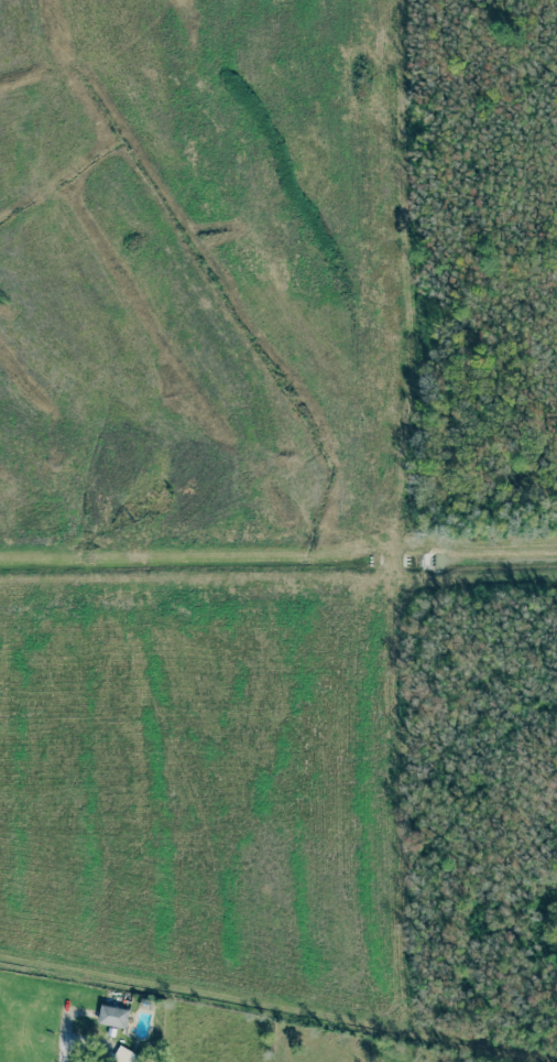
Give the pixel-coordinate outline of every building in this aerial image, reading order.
[(97,1023),(125,1029),(130,1011),(101,1004),(97,1023)] [(146,1058),(116,1046),(110,1061),(144,1061),(146,1058)]
